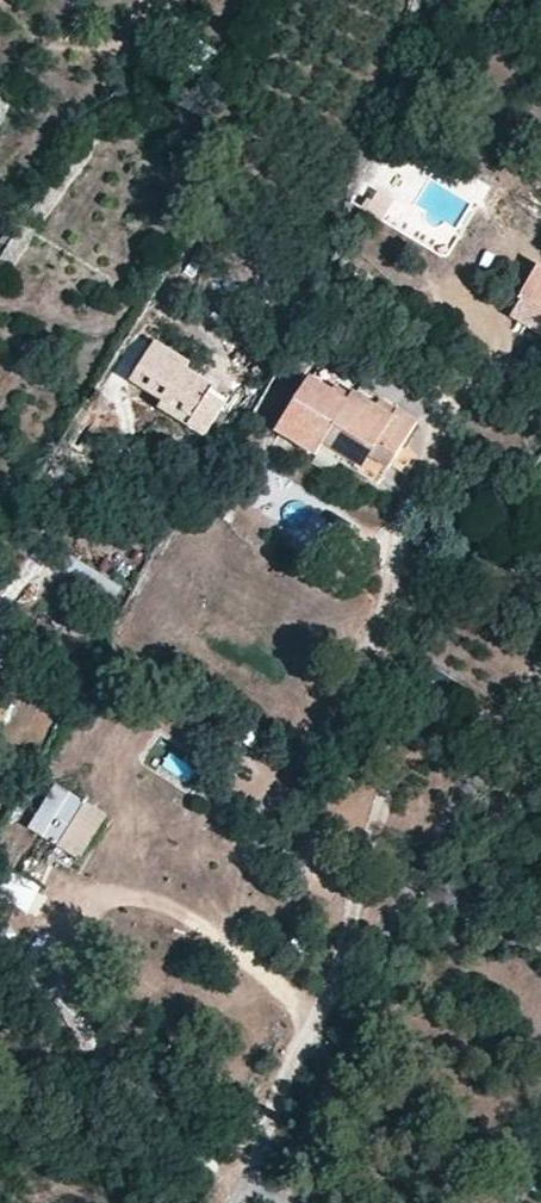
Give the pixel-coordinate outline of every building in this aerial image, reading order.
[(203,77),(217,51),(197,41),(184,67),(203,77)] [(519,297),(521,299),(510,318),(540,337),(540,267),(538,265),(519,297)] [(231,398),(185,369),(188,363),(155,342),(129,382),(162,402),(158,408),(206,439),(231,398)] [(348,401),(310,376),(274,433),(315,458),(320,451),(322,447),(348,401)] [(395,418),(353,392),(348,401),(322,447),(320,451),(379,487),(419,424),(399,412),(395,418)] [(53,783),(26,829),(59,848),(54,856),(75,869),(108,816),(53,783)] [(0,883),(0,894),(25,914),(42,892),(11,868),(0,883)]
